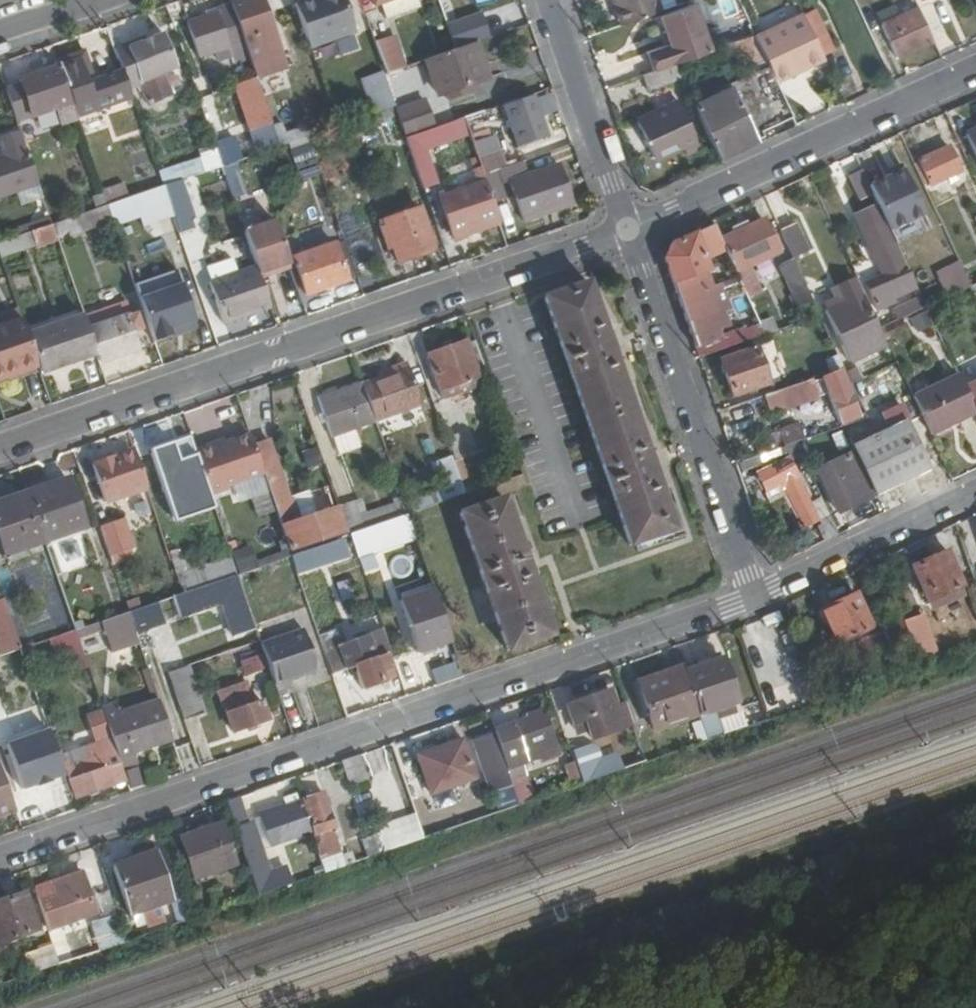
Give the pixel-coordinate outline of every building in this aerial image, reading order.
[(229,4),(242,41),(246,53),(248,58),(253,72),(281,62),(260,0),(242,0),(229,4)] [(287,19),(298,15),(294,4),(293,0),(289,0),(281,3),(287,19)] [(294,4),(298,15),(309,48),(355,33),(344,0),(305,0),(294,4)] [(617,24),(656,9),(653,0),(608,0),(617,24)] [(669,0),(653,0),(656,9),(670,3),(669,0)] [(750,20),(792,1),(791,0),(741,0),(750,20)] [(661,13),(671,41),(646,49),(653,69),(678,60),(708,48),(692,2),(661,13)] [(187,22),(197,50),(211,46),(216,59),(229,55),(232,63),(248,58),(246,53),(242,41),(229,4),(211,11),(211,14),(187,22)] [(881,22),(896,54),(932,37),(918,5),(881,22)] [(775,78),(824,57),(804,10),(755,31),(775,78)] [(809,20),(822,52),(834,47),(820,15),(809,20)] [(447,27),(455,48),(464,45),(457,24),(447,27)] [(128,43),(114,47),(123,73),(124,76),(128,85),(175,68),(163,34),(129,45),(128,43)] [(372,43),(383,73),(401,67),(390,37),(372,43)] [(424,58),(438,95),(486,78),(474,42),(464,45),(455,48),(424,58)] [(83,48),(59,57),(62,65),(78,59),(82,70),(85,69),(89,81),(86,82),(88,88),(96,86),(83,48)] [(59,66),(77,117),(77,118),(133,99),(128,85),(124,76),(123,73),(97,82),(98,85),(96,86),(88,88),(86,82),(89,81),(85,69),(82,70),(78,59),(62,65),(59,66)] [(645,72),(652,89),(685,75),(678,60),(653,69),(645,72)] [(8,87),(19,119),(54,108),(60,123),(77,117),(59,66),(59,65),(19,79),(20,84),(8,87)] [(694,95),(719,153),(754,137),(752,132),(790,116),(767,67),(730,84),(728,81),(694,95)] [(360,80),(371,114),(395,106),(393,103),(383,73),(360,80)] [(242,93),(255,132),(272,126),(271,124),(255,79),(237,85),(240,94),(242,93)] [(782,93),(791,114),(805,108),(796,87),(782,93)] [(506,104),(520,145),(546,136),(532,95),(506,104)] [(433,126),(423,97),(395,106),(405,135),(433,126)] [(640,120),(655,156),(686,143),(691,153),(704,147),(684,101),(640,120)] [(462,116),(472,143),(491,136),(481,109),(462,116)] [(433,126),(405,135),(423,186),(438,180),(427,146),(457,136),(451,119),(433,126)] [(272,126),(279,147),(308,136),(304,126),(283,133),(279,122),(271,124),(272,126)] [(975,157),(975,129),(965,134),(975,157)] [(38,184),(19,131),(0,138),(0,145),(5,158),(0,159),(0,197),(38,184)] [(214,145),(221,166),(245,158),(240,144),(228,148),(225,141),(214,145)] [(914,164),(923,184),(929,182),(931,184),(959,171),(948,146),(920,159),(921,161),(914,164)] [(477,158),(480,167),(481,172),(503,165),(498,151),(477,158)] [(930,227),(911,186),(912,186),(897,153),(861,170),(872,192),(877,202),(896,243),(930,227)] [(163,181),(203,171),(199,158),(159,167),(163,181)] [(481,172),(498,218),(511,214),(505,195),(506,195),(500,178),(526,170),(522,158),(503,165),(481,172)] [(508,180),(522,220),(570,203),(556,164),(508,180)] [(440,195),(453,235),(498,219),(498,218),(481,172),(480,167),(472,169),(476,183),(440,195)] [(861,170),(861,169),(849,174),(860,198),(872,192),(861,170)] [(169,204),(178,232),(194,226),(183,198),(169,204)] [(864,228),(885,274),(898,268),(905,282),(909,280),(880,220),(874,206),(857,214),(864,228)] [(378,226),(384,243),(390,241),(397,259),(433,246),(418,207),(383,218),(385,224),(378,226)] [(762,218),(719,237),(721,242),(733,267),(776,247),(783,262),(793,257),(792,255),(779,228),(769,233),(762,218)] [(256,264),(259,273),(290,262),(275,220),(244,231),(256,264)] [(779,228),(792,255),(806,249),(792,220),(778,227),(779,228)] [(0,242),(0,257),(57,237),(52,224),(0,242)] [(721,242),(719,237),(713,225),(670,243),(664,256),(700,355),(764,332),(737,274),(728,279),(712,246),(721,242)] [(295,256),(306,290),(347,276),(335,243),(295,256)] [(950,268),(918,282),(924,294),(931,291),(935,300),(970,283),(951,244),(941,249),(950,268)] [(178,257),(189,287),(197,285),(186,254),(178,257)] [(780,263),(793,291),(807,285),(793,257),(783,262),(780,263)] [(211,280),(226,320),(270,305),(259,273),(256,264),(211,280)] [(885,274),(866,283),(872,297),(905,282),(898,268),(885,274)] [(544,295),(631,543),(637,542),(639,549),(685,534),(669,488),(660,491),(656,479),(648,454),(614,357),(605,332),(600,318),(587,280),(544,295)] [(826,310),(849,359),(884,343),(855,280),(837,288),(844,303),(826,310)] [(189,287),(197,311),(205,309),(197,285),(189,287)] [(148,302),(156,325),(189,313),(181,291),(148,302)] [(97,353),(99,359),(137,346),(131,329),(141,326),(136,312),(101,324),(95,309),(83,313),(97,353)] [(26,333),(40,372),(97,353),(83,313),(26,333)] [(36,363),(26,333),(21,319),(0,327),(0,376),(36,363)] [(605,332),(614,357),(621,355),(613,330),(605,332)] [(428,354),(440,389),(479,376),(467,341),(428,354)] [(721,357),(733,393),(768,381),(756,345),(721,357)] [(378,371),(381,378),(408,369),(405,362),(378,371)] [(362,384),(375,421),(420,406),(408,369),(381,378),(362,384)] [(821,379),(840,421),(863,412),(858,400),(854,402),(840,370),(821,379)] [(912,393),(930,431),(975,410),(964,387),(957,372),(912,393)] [(809,377),(765,393),(767,398),(772,397),(773,403),(795,395),(798,402),(815,396),(809,377)] [(975,410),(975,412),(975,381),(964,387),(975,410)] [(316,398),(330,439),(376,424),(375,421),(362,384),(362,383),(316,398)] [(875,431),(898,479),(928,465),(904,417),(875,431)] [(778,427),(783,443),(795,439),(804,436),(799,424),(792,426),(791,423),(778,427)] [(855,449),(818,466),(837,508),(899,479),(898,479),(875,431),(852,442),(855,449)] [(467,456),(465,432),(452,432),(453,457),(467,456)] [(195,450),(211,496),(228,490),(227,486),(263,474),(253,446),(249,436),(224,444),(225,447),(215,451),(214,444),(195,450)] [(800,450),(795,439),(783,443),(781,444),(783,449),(787,447),(790,455),(800,450)] [(214,444),(215,451),(225,447),(224,444),(223,441),(214,444)] [(263,474),(282,530),(299,525),(268,441),(253,446),(263,474)] [(93,464),(105,502),(148,487),(135,450),(93,464)] [(648,454),(656,479),(665,476),(657,451),(648,454)] [(756,468),(766,487),(775,482),(778,488),(783,485),(803,524),(818,516),(785,453),(756,468)] [(153,466),(157,487),(174,483),(169,463),(153,466)] [(445,473),(452,495),(462,491),(455,470),(445,473)] [(30,496),(45,541),(84,528),(67,479),(29,492),(28,492),(30,496)] [(6,555),(45,541),(30,496),(12,502),(10,497),(0,501),(0,539),(6,555)] [(460,514),(506,648),(550,634),(535,591),(529,574),(523,556),(503,499),(460,514)] [(353,502),(339,507),(349,535),(362,530),(353,502)] [(282,530),(289,550),(344,531),(337,512),(299,525),(282,530)] [(349,535),(362,572),(377,567),(372,553),(415,538),(407,514),(362,530),(349,535)] [(126,517),(100,524),(112,564),(138,556),(126,517)] [(280,534),(233,550),(239,569),(286,553),(280,534)] [(300,569),(326,559),(321,545),(294,555),(300,569)] [(913,565),(928,599),(961,584),(947,550),(913,565)] [(186,565),(193,588),(235,574),(238,573),(230,551),(186,565)] [(523,556),(529,574),(537,571),(531,553),(523,556)] [(172,558),(183,592),(193,588),(186,565),(182,554),(172,558)] [(193,588),(183,592),(189,611),(228,597),(232,609),(229,610),(235,627),(252,622),(235,574),(193,588)] [(399,599),(415,650),(428,646),(450,639),(432,588),(399,599)] [(893,629),(857,642),(860,651),(908,634),(895,597),(884,601),(893,629)] [(0,643),(0,656),(21,649),(4,599),(0,600),(0,642),(0,643)] [(820,612),(831,647),(869,635),(857,600),(820,612)] [(129,611),(100,621),(105,634),(121,629),(133,625),(129,611)] [(920,660),(940,652),(925,611),(905,618),(920,660)] [(134,616),(142,642),(154,638),(146,612),(134,616)] [(761,618),(765,627),(781,621),(777,612),(761,618)] [(261,640),(275,682),(316,667),(302,626),(261,640)] [(75,629),(21,649),(25,663),(71,647),(74,656),(84,653),(75,629)] [(105,634),(111,652),(128,647),(121,629),(105,634)] [(325,649),(333,670),(353,663),(361,686),(381,679),(381,676),(390,673),(383,653),(389,652),(382,630),(325,649)] [(243,673),(266,669),(263,653),(240,658),(243,673)] [(684,672),(699,716),(737,703),(727,674),(722,676),(717,661),(684,672)] [(169,671),(185,718),(203,711),(188,665),(169,671)] [(639,689),(655,732),(699,718),(699,716),(684,672),(683,668),(663,674),(664,681),(639,689)] [(220,689),(235,730),(248,726),(250,730),(258,728),(257,723),(270,718),(262,699),(253,702),(246,680),(220,689)] [(568,705),(574,724),(585,720),(592,739),(633,725),(626,706),(617,708),(611,691),(568,705)] [(103,709),(113,737),(119,757),(123,766),(139,761),(136,751),(172,739),(159,701),(118,714),(115,704),(102,708),(103,709)] [(113,737),(103,709),(88,715),(98,743),(113,737)] [(510,737),(521,766),(556,754),(543,717),(507,729),(510,737)] [(89,756),(66,764),(76,795),(127,778),(123,766),(119,757),(113,737),(98,743),(86,747),(89,756)] [(497,742),(507,771),(521,766),(510,737),(497,742)] [(32,749),(36,760),(13,769),(19,787),(49,777),(52,784),(66,779),(53,742),(32,749)] [(570,747),(583,784),(596,779),(583,743),(570,747)] [(419,759),(431,795),(474,780),(461,745),(419,759)] [(345,762),(352,786),(368,780),(360,757),(345,762)] [(8,813),(6,805),(13,803),(0,765),(0,815),(8,813)] [(307,801),(318,834),(313,836),(320,858),(341,851),(333,829),(335,828),(324,795),(307,801)] [(226,803),(244,855),(247,854),(257,851),(248,823),(240,799),(226,803)] [(263,817),(273,846),(274,847),(312,834),(302,803),(263,817)] [(417,813),(374,825),(382,851),(424,838),(417,813)] [(248,823),(257,851),(260,850),(261,851),(273,846),(263,817),(248,823)] [(183,840),(197,880),(235,866),(222,827),(183,840)] [(247,854),(253,874),(267,869),(261,851),(260,850),(257,851),(247,854)] [(115,869),(132,915),(174,901),(157,854),(115,869)] [(39,899),(49,927),(66,921),(67,924),(97,914),(83,874),(66,880),(69,890),(39,899)] [(36,932),(24,893),(0,901),(0,945),(36,932)] [(101,920),(111,948),(128,942),(119,915),(101,920)] [(55,945),(62,965),(76,960),(69,940),(55,945)]
